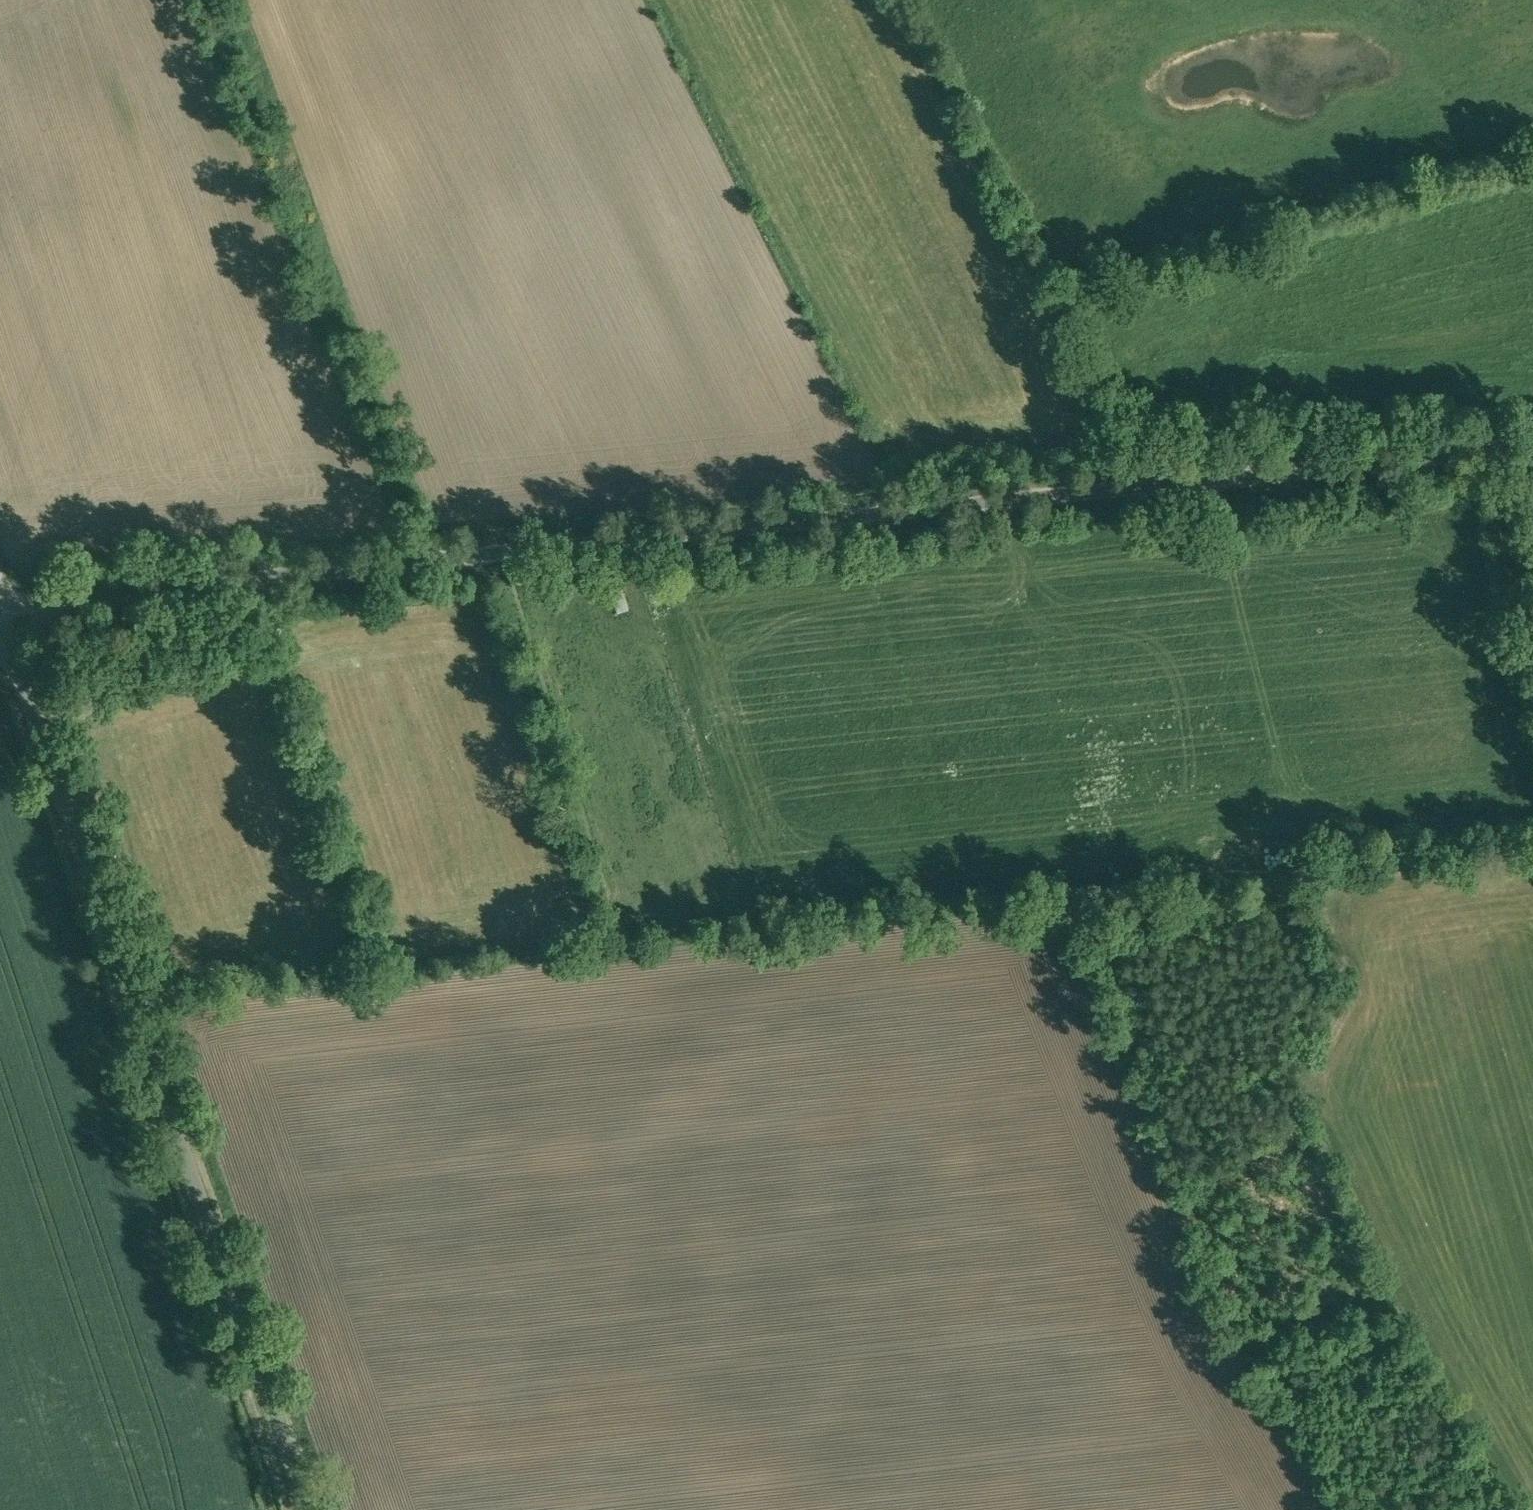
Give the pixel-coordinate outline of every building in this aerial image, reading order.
[(620,585),(606,590),(614,612),(628,607),(620,585)]
